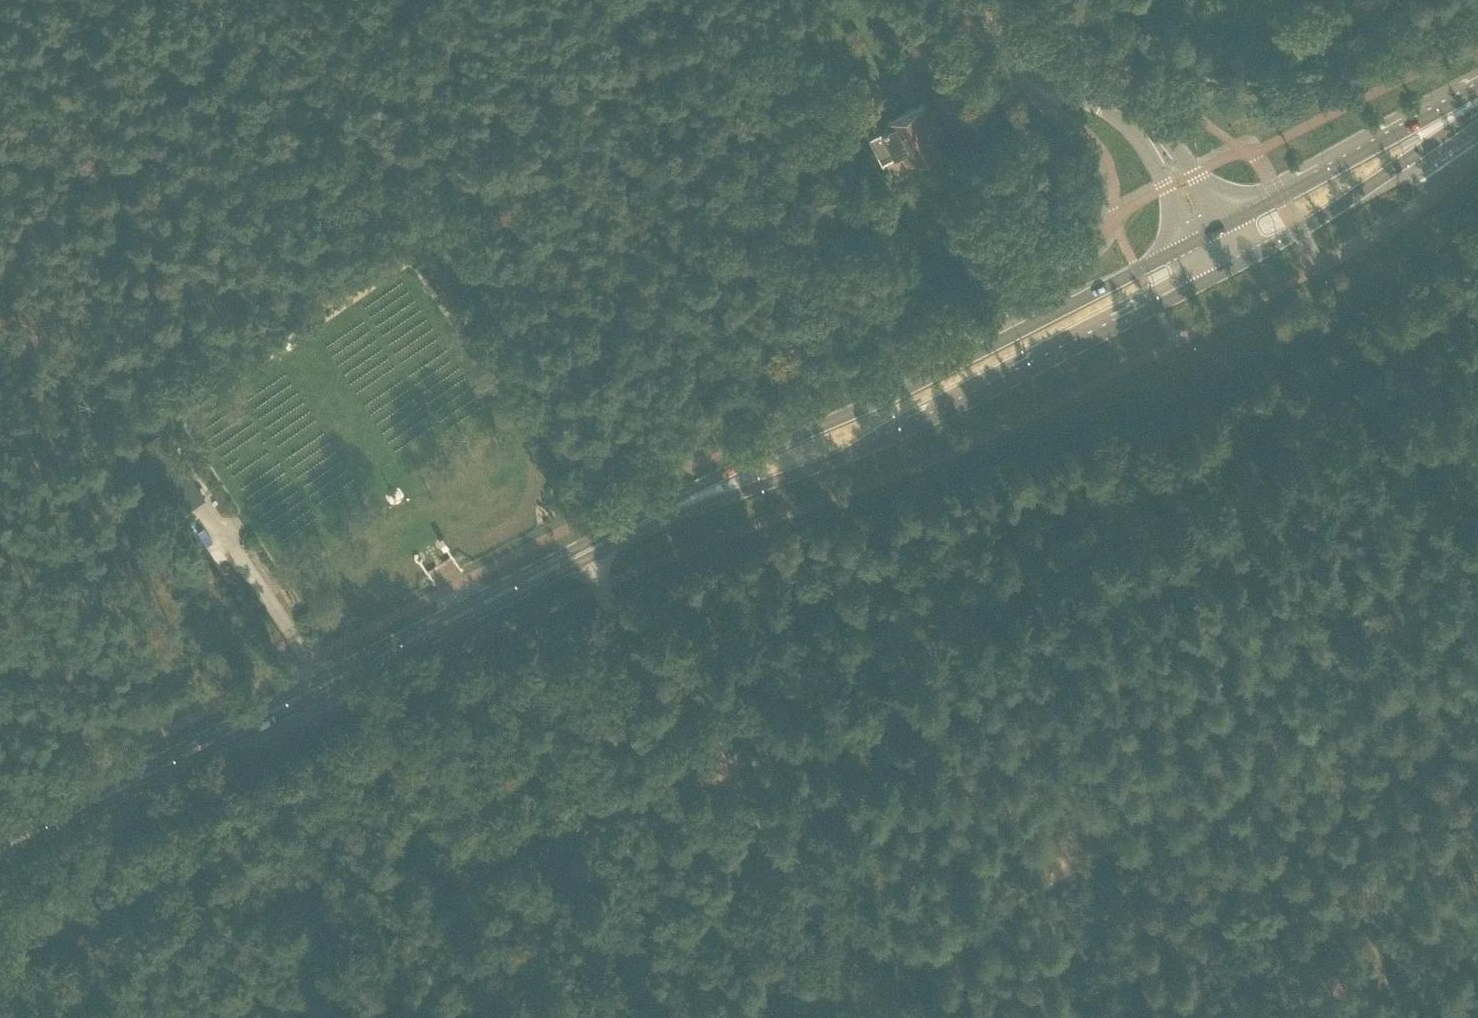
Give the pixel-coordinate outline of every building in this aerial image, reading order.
[(1172,15),(1165,28),(1175,33),(1182,21),(1172,15)] [(922,103),(905,111),(886,121),(889,126),(868,138),(880,162),(902,151),(907,162),(943,144),(922,103)] [(186,510),(205,498),(160,432),(142,444),(186,510)]
